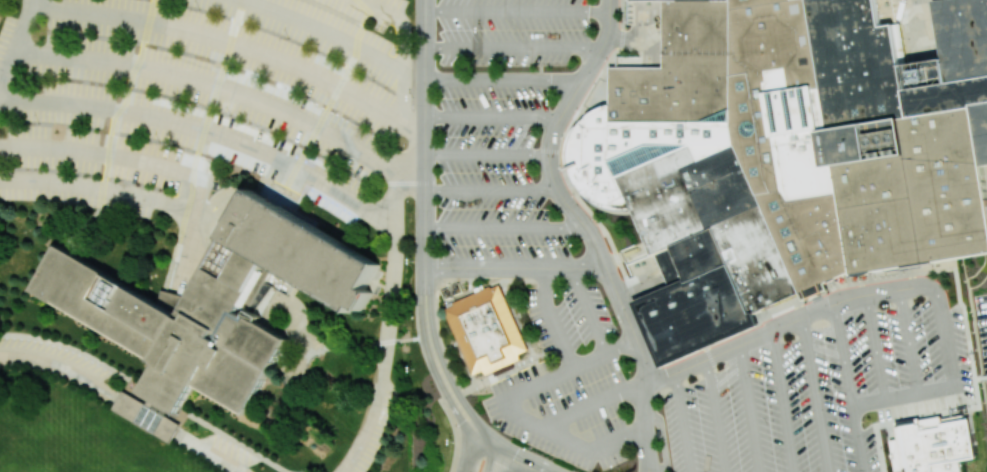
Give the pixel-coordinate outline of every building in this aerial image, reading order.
[(664,368),(760,327),(755,314),(855,272),(855,276),(924,265),(901,117),(976,106),(986,164),(986,0),(955,0),(936,3),(945,60),(902,67),(896,24),(881,27),(877,0),(634,0),(634,1),(671,1),(670,68),(650,68),(631,68),(616,68),(615,107),(614,107),(611,108),(606,110),(601,113),(596,116),(592,119),(588,124),(584,128),(582,128),(578,134),(575,139),(574,144),(572,149),(572,154),(571,158),(571,161),(572,165),(574,173),(576,172),(578,178),(580,183),(583,188),(587,193),(591,198),(598,203),(604,206),(610,209),(617,211),(623,212),(628,212),(633,212),(635,212),(655,258),(663,255),(676,286),(636,303),(664,368)] [(617,66),(639,67),(639,57),(617,56),(617,66)] [(924,265),(958,261),(986,257),(986,173),(986,164),(976,106),(901,117),(924,265)] [(252,189),(246,199),(224,237),(228,240),(180,316),(172,311),(59,245),(34,289),(158,363),(142,392),(148,395),(172,409),(178,414),(195,385),(244,415),(290,342),(239,311),(267,263),(351,312),(354,308),(359,311),(382,271),(377,267),(379,265),(252,189)] [(442,307),(471,373),(482,369),(487,380),(521,365),(517,356),(527,352),(497,283),(442,307)] [(114,409),(171,442),(180,426),(167,418),(172,409),(148,395),(143,403),(123,392),(114,409)] [(942,424),(941,418),(899,425),(901,438),(890,440),(896,471),(904,470),(904,471),(962,471),(960,463),(977,460),(970,420),(942,424)]
